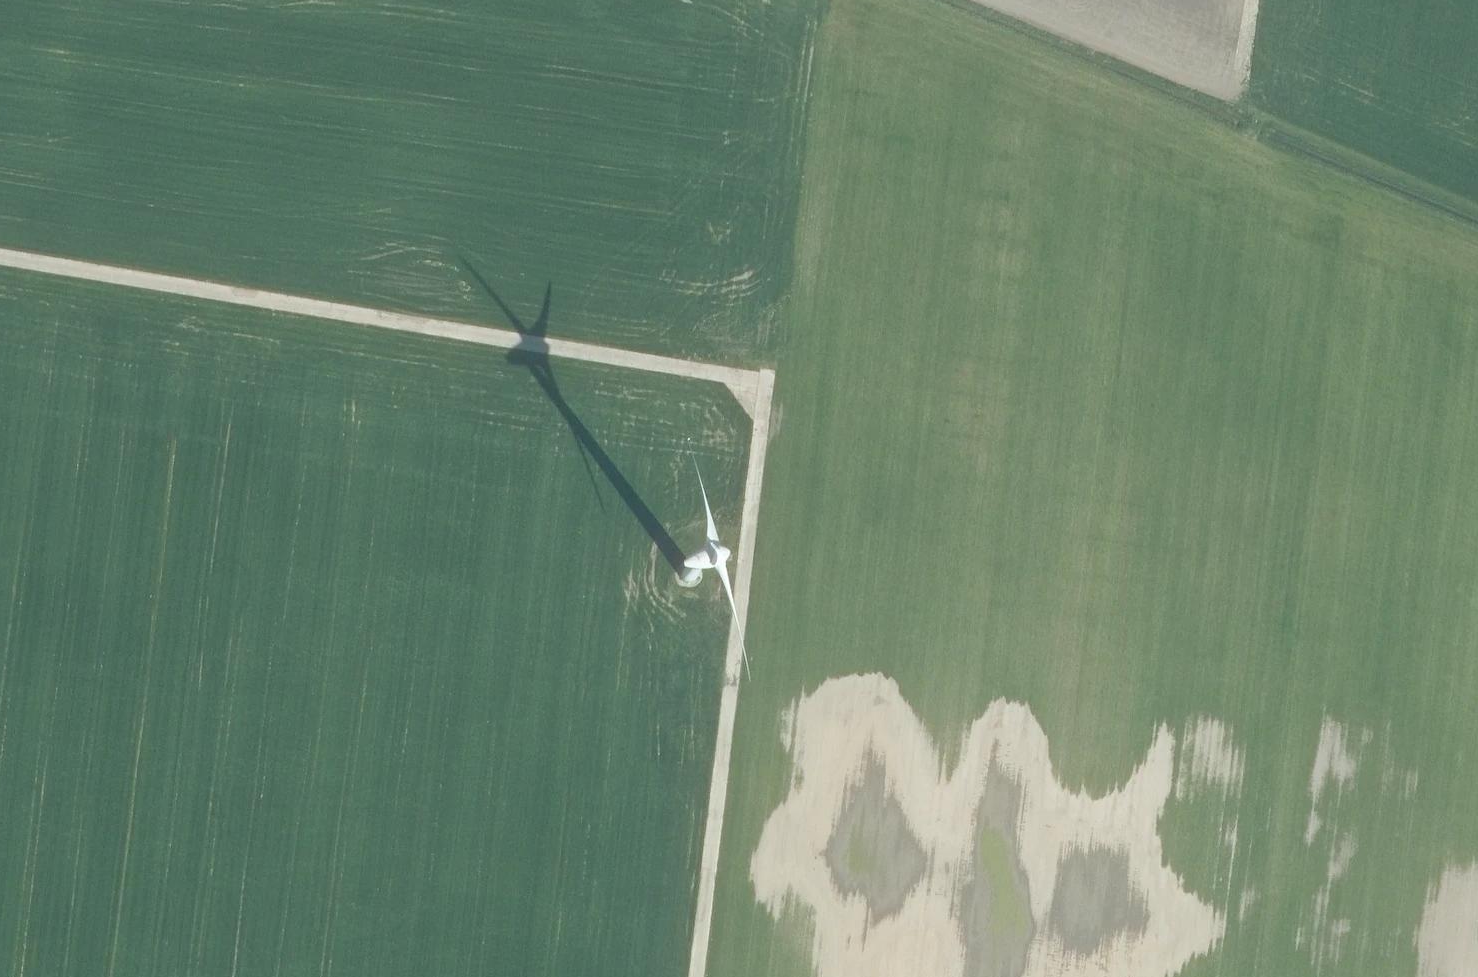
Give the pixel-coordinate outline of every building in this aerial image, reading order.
[(698,576),(698,575),(697,574),(697,573),(697,572),(696,571),(696,570),(695,570),(695,569),(694,569),(694,568),(693,568),(692,568),(692,567),(691,567),(690,567),(689,567),(688,567),(687,567),(686,567),(686,568),(685,568),(684,568),(684,569),(683,569),(683,570),(682,570),(682,571),(681,571),(681,572),(681,573),(680,574),(680,575),(680,576),(680,577),(681,578),(681,579),(681,580),(682,580),(682,581),(683,582),(684,583),(685,583),(686,584),(687,584),(688,584),(689,584),(690,584),(691,584),(692,584),(693,583),(694,583),(694,582),(695,582),(696,581),(696,580),(697,579),(697,578),(697,577),(698,576)]
